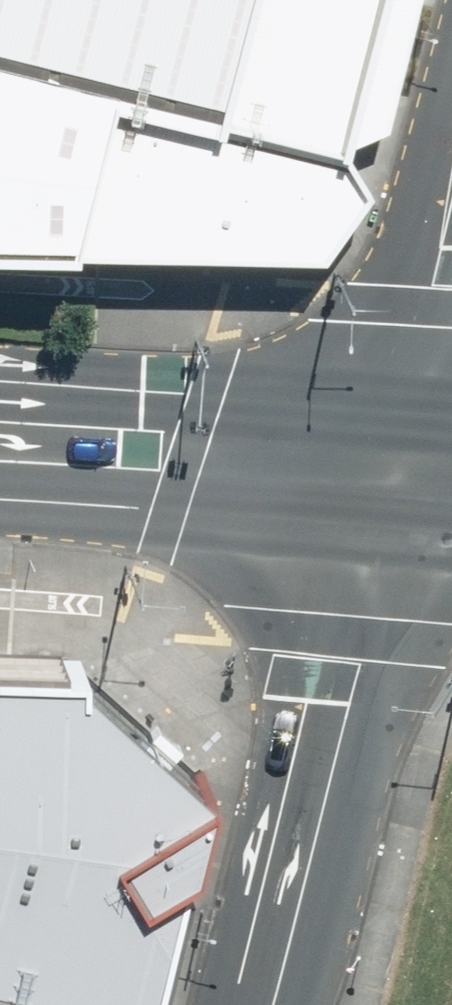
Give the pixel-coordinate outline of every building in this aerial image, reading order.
[(318,235),(375,173),(339,125),(370,0),(0,0),(0,226),(318,235)] [(199,772),(83,661),(84,635),(0,632),(0,1004),(137,1004),(199,772)]
